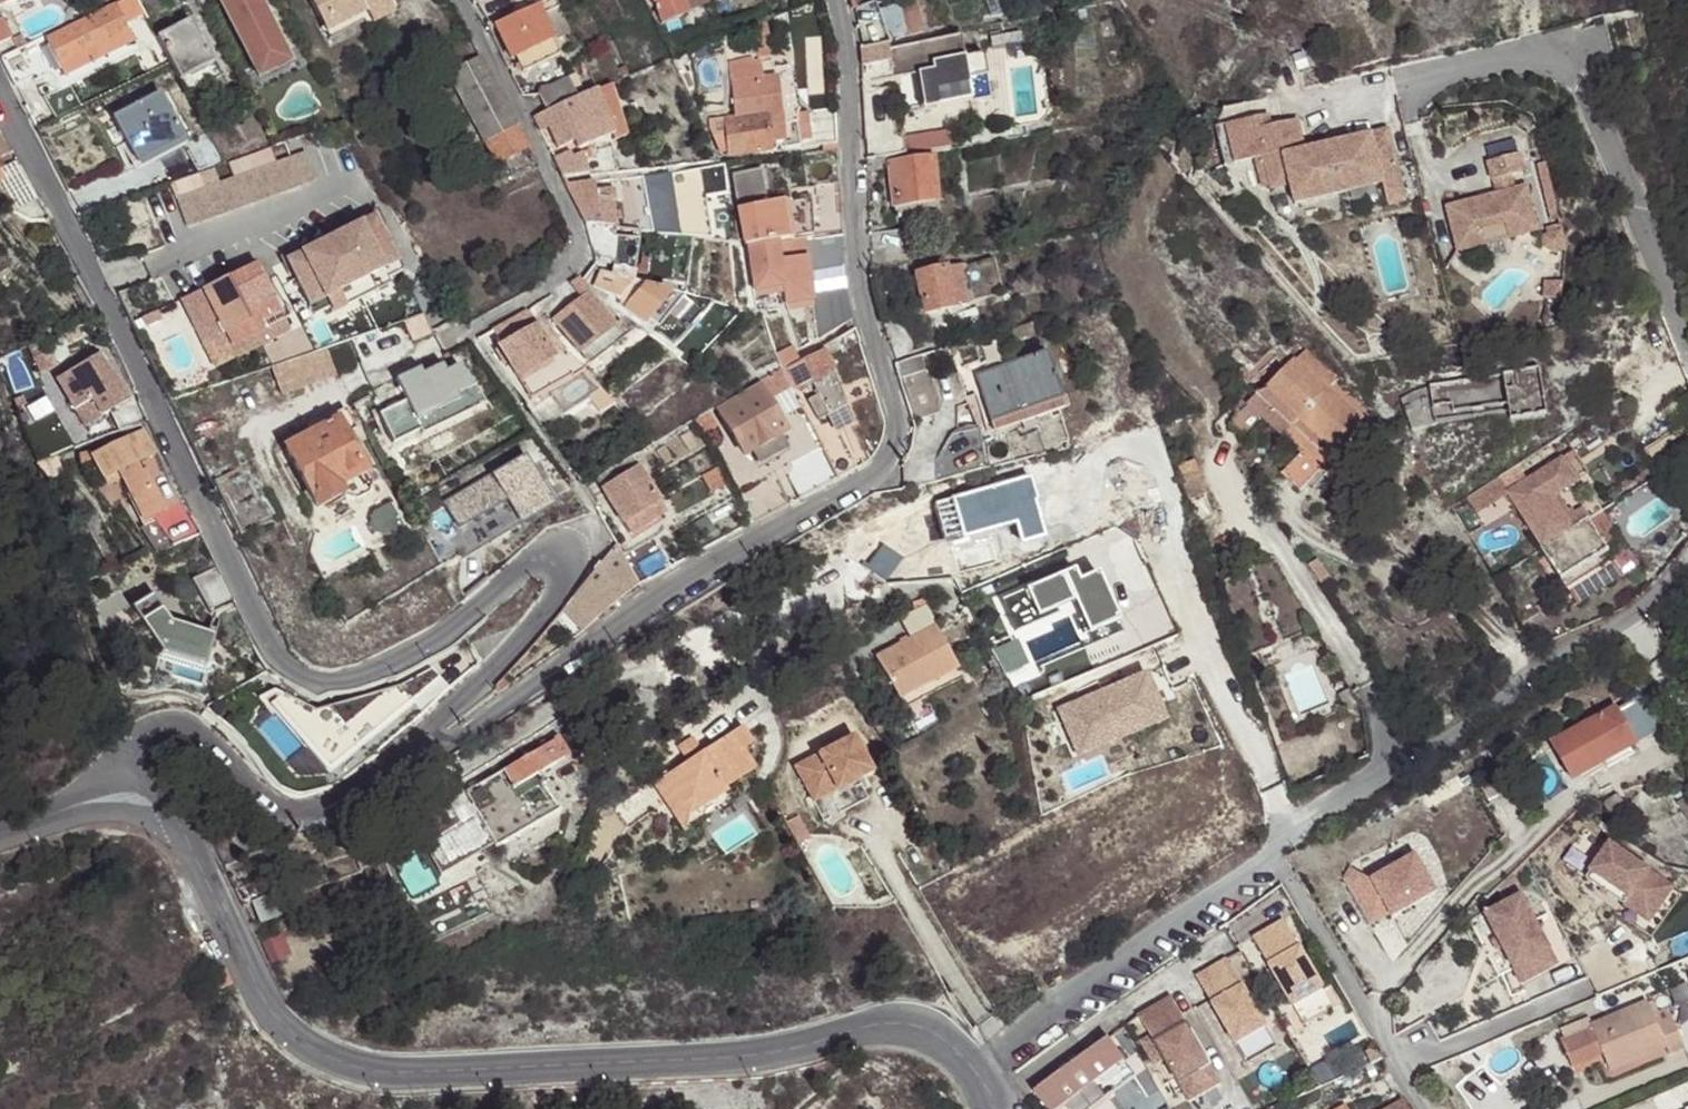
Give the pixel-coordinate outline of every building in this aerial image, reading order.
[(150,22),(167,12),(161,0),(140,0),(150,22)] [(254,64),(286,48),(261,0),(222,0),(254,64)] [(378,21),(399,9),(393,0),(314,0),(332,34),(372,13),(378,21)] [(651,15),(682,1),(681,0),(646,0),(651,15)] [(660,35),(691,27),(698,5),(695,0),(684,0),(682,1),(651,15),(660,35)] [(880,11),(891,9),(890,1),(879,2),(880,11)] [(891,9),(898,41),(924,36),(917,3),(891,9)] [(553,4),(538,9),(542,17),(555,10),(553,4)] [(399,9),(378,21),(372,24),(374,31),(408,11),(405,5),(399,9)] [(117,7),(91,20),(102,40),(127,27),(125,21),(117,7)] [(555,10),(542,17),(554,42),(570,34),(559,8),(555,10)] [(538,9),(495,28),(511,58),(515,58),(522,77),(562,61),(554,42),(542,17),(538,9)] [(887,44),(898,41),(891,9),(880,11),(887,44)] [(372,24),(378,21),(372,13),(332,34),(339,43),(372,24)] [(8,34),(6,32),(12,30),(4,16),(0,18),(0,37),(8,34)] [(171,65),(182,82),(216,65),(193,19),(158,37),(171,65)] [(102,40),(91,20),(51,40),(63,67),(105,46),(102,40)] [(772,22),(750,31),(755,58),(785,51),(782,37),(775,37),(772,22)] [(127,27),(102,40),(105,46),(107,51),(133,38),(127,27)] [(861,71),(890,65),(894,82),(901,81),(900,74),(932,68),(933,75),(940,111),(992,101),(982,56),(964,60),(960,39),(888,53),(887,47),(861,52),(861,59),(861,71)] [(107,51),(105,46),(63,67),(68,78),(111,56),(107,51)] [(35,77),(22,47),(4,56),(18,85),(35,77)] [(286,48),(254,64),(260,74),(292,58),(286,48)] [(115,66),(127,86),(159,71),(149,51),(115,66)] [(484,60),(465,68),(452,75),(458,84),(482,132),(513,117),(484,60)] [(750,61),(728,67),(733,120),(723,121),(727,156),(763,152),(762,144),(779,142),(772,81),(758,83),(757,65),(751,66),(750,61)] [(932,68),(900,74),(901,81),(918,78),(933,75),(932,68)] [(628,69),(621,72),(624,78),(631,76),(628,69)] [(933,75),(918,78),(925,114),(940,111),(933,75)] [(543,102),(548,114),(580,101),(571,82),(540,94),(543,102)] [(594,95),(586,99),(591,112),(600,108),(594,95)] [(163,97),(138,108),(164,154),(188,142),(163,97)] [(548,114),(544,115),(548,130),(553,139),(594,123),(591,112),(586,99),(580,101),(548,114)] [(164,154),(138,108),(115,121),(139,166),(164,154)] [(790,113),(793,141),(803,140),(800,112),(790,113)] [(535,119),(541,133),(548,130),(544,115),(535,119)] [(529,148),(513,117),(482,132),(498,164),(529,148)] [(836,143),(836,117),(803,120),(806,147),(837,144),(836,143)] [(1291,139),(1300,137),(1295,117),(1265,125),(1264,119),(1221,127),(1228,163),(1263,156),(1269,188),(1288,183),(1293,203),(1380,182),(1385,204),(1403,199),(1386,128),(1353,136),(1354,142),(1344,144),(1343,138),(1303,148),(1294,150),(1291,139)] [(603,143),(594,123),(553,139),(559,151),(578,145),(580,152),(603,143)] [(907,156),(950,149),(948,134),(906,140),(907,156)] [(7,136),(0,139),(0,158),(0,159),(15,153),(7,136)] [(1300,137),(1291,139),(1294,150),(1303,148),(1300,137)] [(210,139),(190,148),(202,172),(223,165),(210,139)] [(306,152),(178,200),(189,228),(317,180),(306,152)] [(1521,152),(1493,159),(1501,191),(1450,203),(1461,248),(1488,242),(1485,227),(1508,221),(1512,236),(1540,230),(1529,185),(1514,188),(1510,175),(1525,171),(1521,152)] [(554,160),(564,178),(587,175),(580,156),(573,158),(572,153),(554,160)] [(948,168),(959,166),(957,155),(946,157),(948,168)] [(897,209),(939,203),(931,156),(889,162),(897,209)] [(0,159),(0,158),(0,189),(3,188),(11,185),(7,176),(0,159)] [(867,166),(868,176),(883,174),(883,163),(867,166)] [(736,201),(754,197),(745,167),(728,171),(736,201)] [(720,173),(718,168),(663,173),(664,193),(719,189),(720,173)] [(808,195),(809,239),(842,235),(839,191),(808,195)] [(583,220),(612,225),(615,205),(580,198),(577,210),(583,220)] [(773,202),(762,205),(767,235),(779,233),(773,202)] [(941,216),(939,203),(897,209),(899,222),(941,216)] [(767,235),(762,205),(736,210),(744,243),(768,241),(767,235)] [(645,230),(669,234),(667,220),(666,209),(644,211),(645,230)] [(410,268),(380,214),(292,260),(320,314),(335,306),(350,299),(353,304),(383,288),(380,283),(395,275),(410,268)] [(694,239),(701,240),(703,222),(667,220),(669,234),(694,239)] [(1563,230),(1546,234),(1548,245),(1557,252),(1568,250),(1563,230)] [(768,241),(769,243),(780,242),(779,233),(767,235),(768,241)] [(769,243),(764,243),(765,248),(753,249),(756,278),(772,276),(773,265),(786,263),(785,241),(780,242),(769,243)] [(887,263),(898,262),(898,247),(886,248),(887,263)] [(209,290),(188,300),(211,345),(232,335),(243,357),(292,332),(287,323),(298,317),(290,301),(284,304),(263,263),(209,290)] [(923,314),(950,307),(942,273),(942,267),(914,275),(914,277),(922,311),(923,314)] [(942,273),(950,307),(964,304),(956,270),(942,273)] [(632,280),(599,271),(595,290),(617,300),(632,280)] [(383,288),(398,281),(395,275),(380,283),(383,288)] [(915,312),(922,311),(914,277),(907,280),(915,312)] [(643,284),(632,280),(617,300),(624,307),(643,284)] [(1566,283),(1550,282),(1549,303),(1564,304),(1566,283)] [(672,291),(643,284),(624,307),(622,310),(642,325),(672,291)] [(817,331),(850,325),(843,287),(810,292),(817,331)] [(626,318),(590,291),(587,293),(616,326),(626,318)] [(686,295),(672,291),(642,325),(653,333),(686,295)] [(616,326),(587,293),(553,321),(581,355),(616,326)] [(338,312),(353,304),(350,299),(335,306),(338,312)] [(527,311),(491,331),(499,345),(533,329),(541,325),(527,311)] [(499,345),(516,377),(549,359),(553,357),(555,359),(564,350),(541,325),(533,329),(499,345)] [(625,338),(616,326),(581,355),(590,366),(625,338)] [(46,343),(31,348),(42,373),(56,368),(48,349),(46,343)] [(790,345),(774,353),(780,369),(797,360),(790,345)] [(817,395),(837,385),(833,371),(834,369),(825,348),(786,368),(796,390),(811,382),(817,395)] [(587,374),(564,350),(555,359),(570,384),(587,374)] [(974,375),(992,432),(1063,408),(1043,350),(974,375)] [(1298,417),(1327,385),(1292,353),(1262,385),(1298,417)] [(96,401),(107,417),(132,402),(103,354),(59,381),(78,412),(96,401)] [(895,363),(912,423),(938,414),(921,356),(895,363)] [(549,359),(516,377),(534,400),(562,387),(570,384),(555,359),(553,357),(549,359)] [(462,360),(376,403),(398,445),(424,432),(427,437),(491,406),(464,365),(462,360)] [(1452,411),(1507,401),(1509,410),(1521,407),(1522,415),(1546,410),(1538,364),(1428,383),(1413,389),(1400,397),(1411,427),(1435,423),(1432,405),(1451,403),(1452,411)] [(608,397),(587,374),(570,384),(562,387),(577,414),(600,401),(608,397)] [(845,383),(837,385),(817,395),(807,400),(817,420),(841,407),(852,402),(845,383)] [(1358,413),(1327,385),(1298,417),(1329,445),(1358,413)] [(774,439),(781,435),(786,432),(761,388),(720,412),(745,455),(747,453),(757,448),(765,462),(781,454),(774,439)] [(613,402),(608,397),(600,401),(606,408),(613,402)] [(1242,399),(1225,418),(1245,436),(1262,415),(1242,399)] [(88,430),(107,417),(96,401),(78,412),(88,430)] [(1435,423),(1509,410),(1507,401),(1452,411),(1451,403),(1432,405),(1435,423)] [(841,407),(852,428),(860,426),(852,402),(841,407)] [(150,417),(145,405),(119,416),(123,428),(150,417)] [(350,413),(339,419),(344,430),(356,424),(350,413)] [(344,430),(339,419),(287,446),(317,502),(332,495),(343,489),(340,484),(364,472),(344,430)] [(918,487),(983,469),(977,431),(972,427),(966,426),(951,433),(933,463),(925,466),(918,476),(918,487)] [(718,427),(701,436),(703,441),(720,431),(718,427)] [(852,428),(818,438),(841,478),(869,460),(852,428)] [(144,432),(98,459),(114,486),(128,477),(153,520),(172,508),(150,469),(147,471),(142,462),(157,453),(144,432)] [(789,449),(781,435),(774,439),(781,454),(789,449)] [(755,467),(765,462),(757,448),(747,453),(755,467)] [(1298,457),(1315,477),(1321,471),(1303,453),(1298,457)] [(1304,490),(1315,477),(1298,457),(1285,472),(1304,490)] [(520,458),(430,506),(444,532),(501,500),(512,520),(545,502),(520,458)] [(1630,577),(1595,520),(1578,531),(1557,496),(1576,485),(1560,458),(1507,489),(1501,478),(1470,497),(1478,512),(1509,494),(1579,609),(1630,577)] [(218,478),(240,533),(282,516),(260,461),(218,478)] [(602,486),(623,523),(638,516),(659,504),(638,465),(602,486)] [(366,477),(364,472),(340,484),(343,489),(353,494),(365,488),(366,477)] [(501,500),(444,532),(454,551),(512,520),(501,500)] [(638,516),(623,523),(629,535),(665,515),(659,504),(638,516)] [(598,618),(634,588),(613,546),(577,593),(598,618)] [(1089,631),(1116,619),(1095,571),(1079,578),(1074,567),(1023,590),(1036,618),(1055,609),(1075,600),(1089,631)] [(1036,618),(1023,590),(1003,599),(1017,631),(1057,613),(1055,609),(1036,618)] [(581,631),(598,618),(577,593),(562,611),(581,631)] [(217,667),(223,635),(177,625),(156,600),(137,617),(170,658),(217,667)] [(899,701),(934,682),(958,670),(936,628),(877,661),(899,701)] [(282,688),(260,698),(330,773),(413,701),(440,677),(433,668),(399,689),(316,712),(282,688)] [(1077,756),(1170,719),(1151,671),(1058,709),(1077,756)] [(440,677),(413,701),(425,712),(450,689),(440,677)] [(499,692),(506,687),(500,680),(495,686),(499,692)] [(940,692),(934,682),(899,701),(904,711),(940,692)] [(1649,733),(1667,724),(1641,683),(1622,693),(1627,702),(1630,701),(1649,733)] [(1351,691),(1339,698),(1347,711),(1359,705),(1351,691)] [(1627,702),(1615,710),(1633,742),(1649,733),(1630,701),(1627,702)] [(1569,737),(1587,769),(1588,771),(1634,745),(1633,742),(1615,710),(1569,737)] [(688,766),(665,781),(690,820),(729,795),(727,792),(757,772),(745,753),(754,747),(743,730),(703,756),(694,741),(685,747),(695,761),(688,766)] [(513,786),(537,772),(567,756),(555,737),(502,767),(513,786)] [(1571,778),(1587,769),(1569,737),(1553,746),(1571,778)] [(856,738),(797,769),(814,806),(875,774),(856,738)] [(679,750),(688,766),(695,761),(685,747),(679,750)] [(558,810),(537,772),(513,786),(502,767),(465,788),(475,809),(488,832),(496,846),(558,810)] [(690,820),(665,781),(656,786),(687,835),(735,804),(729,795),(690,820)] [(1676,802),(1687,823),(1687,795),(1676,802)] [(434,833),(436,838),(447,855),(488,832),(475,809),(434,833)] [(447,855),(436,838),(395,861),(405,879),(447,855)] [(1642,933),(1674,888),(1609,843),(1584,879),(1623,906),(1616,916),(1642,933)] [(517,883),(487,862),(448,885),(461,911),(517,883)] [(1547,955),(1519,899),(1483,917),(1512,973),(1547,955)] [(1332,1004),(1281,917),(1251,935),(1302,1022),(1332,1004)] [(1555,969),(1547,955),(1512,973),(1519,988),(1555,969)] [(1276,1043),(1225,956),(1194,974),(1246,1061),(1276,1043)] [(1220,1083),(1169,997),(1138,1015),(1189,1101),(1220,1083)] [(1647,1005),(1589,1031),(1602,1058),(1610,1075),(1667,1050),(1671,1058),(1681,1054),(1663,1014),(1654,1019),(1647,1005)] [(1602,1058),(1589,1031),(1561,1043),(1573,1072),(1602,1058)] [(1034,1092),(1049,1108),(1057,1108),(1068,1101),(1124,1060),(1108,1038),(1034,1092)] [(1068,1101),(1074,1108),(1089,1108),(1135,1075),(1124,1060),(1068,1101)]
